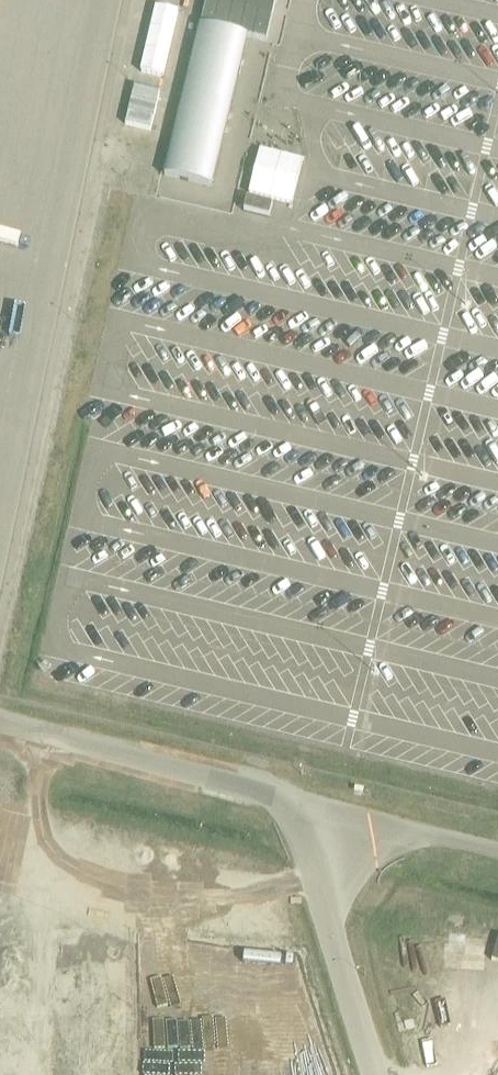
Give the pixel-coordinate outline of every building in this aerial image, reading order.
[(163,176),(213,188),(250,35),(266,39),(276,0),(206,0),(163,176)]
